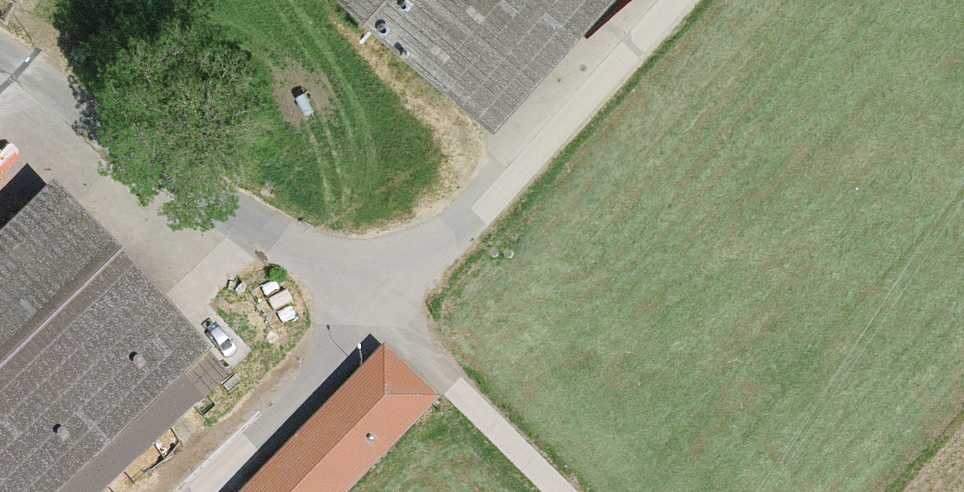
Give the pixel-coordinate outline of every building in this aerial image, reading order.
[(602,0),(361,0),(491,120),(602,0)] [(52,193),(0,243),(0,491),(106,491),(228,375),(52,193)] [(241,491),(349,491),(439,402),(385,348),(241,491)]
